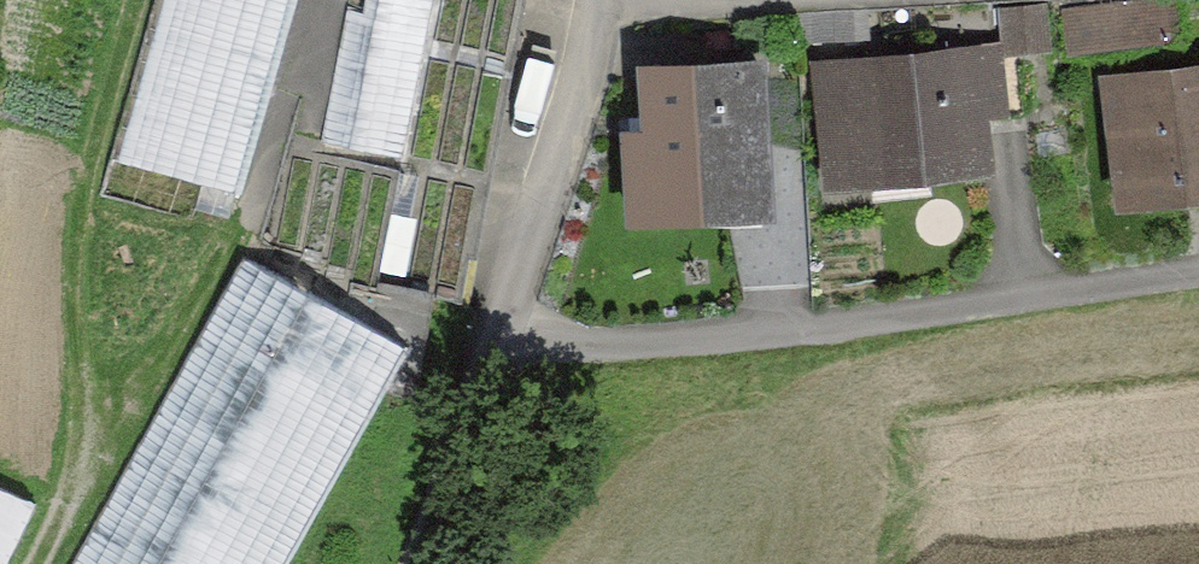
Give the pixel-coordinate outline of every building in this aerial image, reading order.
[(115,148),(237,183),(290,0),(158,0),(115,148)] [(366,6),(351,3),(326,135),(407,151),(436,0),(368,0),(366,6)] [(1069,7),(1074,47),(1182,33),(1178,0),(1122,0),(1069,7)] [(1051,3),(1003,6),(1006,49),(1054,45),(1051,3)] [(1004,42),(816,56),(820,141),(829,153),(829,180),(999,171),(993,116),(1011,115),(1004,42)] [(772,58),(650,64),(653,126),(627,127),(632,226),(779,219),(772,58)] [(1103,76),(1120,216),(1198,207),(1198,65),(1103,76)] [(244,243),(75,563),(292,563),(414,332),(244,243)] [(0,493),(0,563),(7,563),(33,510),(0,493)]
